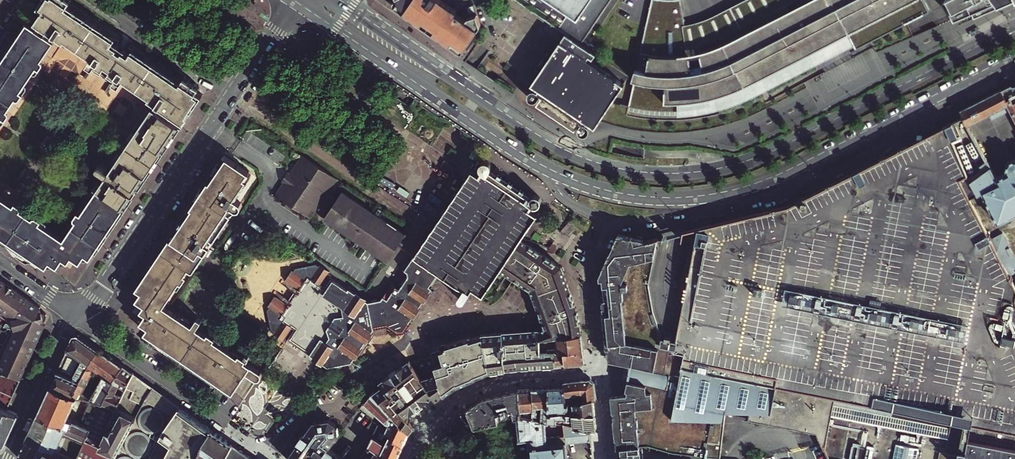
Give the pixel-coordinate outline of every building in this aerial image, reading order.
[(58,37),(60,38),(61,36),(93,57),(90,62),(96,67),(97,65),(116,77),(115,79),(122,84),(125,79),(158,101),(134,136),(132,135),(123,148),(125,150),(65,238),(0,194),(0,233),(10,240),(48,265),(51,260),(59,265),(65,257),(66,255),(58,250),(65,240),(77,248),(73,255),(82,261),(87,253),(94,258),(177,134),(176,133),(181,124),(183,125),(186,120),(186,121),(204,94),(199,90),(201,86),(185,75),(183,79),(136,47),(133,51),(117,40),(119,36),(71,4),(73,0),(44,0),(40,6),(45,9),(37,21),(42,24),(51,30),(50,32),(58,37)] [(388,2),(462,52),(481,24),(474,4),(458,10),(443,0),(392,0),(388,2)] [(534,85),(538,88),(537,90),(536,88),(534,88),(531,88),(529,89),(528,91),(528,93),(529,95),(531,97),(534,98),(536,97),(537,96),(539,93),(540,94),(538,97),(579,125),(581,123),(582,124),(581,126),(580,128),(580,129),(581,131),(583,133),(586,134),(588,133),(590,131),(590,128),(590,126),(589,125),(587,124),(587,122),(592,125),(594,122),(597,124),(622,87),(619,85),(621,82),(587,59),(590,55),(593,57),(596,53),(581,43),(609,0),(518,0),(566,31),(533,80),(535,82),(534,85)] [(845,25),(832,0),(811,0),(797,8),(790,12),(786,6),(785,4),(762,16),(763,18),(766,23),(753,30),(737,37),(721,42),(719,42),(722,54),(711,56),(710,44),(702,45),(700,23),(707,22),(706,16),(703,0),(667,0),(664,13),(661,12),(645,70),(643,70),(640,79),(642,80),(634,107),(642,109),(671,112),(701,109),(712,107),(710,100),(722,96),(734,92),(745,87),(806,55),(802,48),(845,25)] [(728,10),(714,14),(706,16),(707,22),(700,23),(702,45),(710,44),(711,56),(722,54),(719,42),(721,42),(720,36),(735,31),(763,18),(762,16),(785,4),(786,6),(798,0),(748,0),(728,10)] [(924,1),(923,0),(832,0),(845,25),(847,29),(861,22),(871,41),(929,11),(924,1)] [(994,3),(992,0),(945,0),(941,2),(953,21),(971,10),(973,15),(994,3)] [(56,40),(39,29),(28,22),(0,64),(0,123),(56,40)] [(861,22),(847,29),(857,48),(871,41),(861,22)] [(51,30),(42,24),(39,29),(56,40),(58,37),(50,32),(51,30)] [(908,43),(912,51),(920,47),(916,38),(908,43)] [(1014,95),(1011,88),(1010,86),(1001,91),(1006,100),(1010,99),(1013,103),(1014,102),(1014,95)] [(961,111),(965,117),(969,126),(970,125),(975,123),(991,115),(994,119),(996,118),(1011,111),(1014,120),(1014,102),(1013,103),(1010,99),(1006,100),(1001,91),(967,108),(961,111)] [(1011,275),(1014,272),(1014,255),(1003,233),(992,239),(971,197),(978,193),(971,180),(991,165),(986,157),(981,160),(982,161),(973,166),(973,162),(968,152),(965,151),(965,147),(964,145),(976,138),(969,126),(965,117),(952,124),(952,123),(947,125),(948,126),(942,129),(905,148),(904,146),(900,149),(900,150),(888,156),(887,155),(881,158),(882,159),(860,170),(859,169),(855,172),(856,173),(855,173),(846,178),(832,185),(832,183),(827,186),(828,187),(806,198),(805,197),(800,200),(801,201),(789,206),(780,209),(780,207),(771,209),(771,211),(684,232),(681,248),(695,250),(678,344),(663,341),(654,305),(652,286),(659,238),(635,243),(634,237),(619,234),(600,276),(600,282),(602,282),(603,294),(602,294),(609,361),(632,365),(631,370),(626,395),(612,396),(617,448),(621,448),(622,458),(640,458),(639,446),(651,444),(675,452),(722,457),(728,414),(819,433),(830,458),(1014,458),(1014,284),(1011,275)] [(335,197),(328,193),(321,188),(330,174),(303,155),(290,174),(288,173),(283,181),(285,183),(276,196),(311,219),(313,215),(320,220),(335,197)] [(195,197),(180,219),(181,221),(212,242),(234,211),(235,211),(238,210),(241,207),(239,203),(234,200),(247,181),(244,179),(248,173),(225,157),(219,166),(216,165),(195,197)] [(1012,159),(1010,160),(1009,162),(1007,165),(1007,167),(1007,169),(1008,172),(998,178),(991,165),(971,180),(978,193),(983,190),(986,196),(985,197),(998,222),(1014,214),(1014,159),(1012,159)] [(321,188),(328,193),(337,179),(330,174),(321,188)] [(406,234),(343,192),(324,219),(388,262),(406,234)] [(209,247),(212,242),(181,221),(178,226),(209,247)] [(175,226),(134,289),(141,293),(136,300),(144,306),(141,311),(145,314),(140,322),(148,328),(140,339),(202,382),(201,383),(213,392),(219,383),(232,392),(246,372),(251,365),(256,358),(249,353),(247,355),(246,354),(243,359),(197,328),(202,320),(197,317),(192,325),(164,306),(190,266),(194,269),(209,247),(178,226),(175,226)] [(561,266),(522,239),(518,244),(501,270),(530,289),(565,277),(561,266)] [(69,260),(73,255),(77,248),(65,240),(58,250),(66,255),(65,257),(69,260)] [(400,288),(395,285),(407,329),(410,323),(409,322),(431,288),(430,287),(430,286),(429,286),(438,273),(414,257),(405,270),(406,271),(408,275),(407,277),(405,276),(399,284),(401,286),(400,288)] [(291,298),(308,315),(333,276),(333,275),(329,272),(330,271),(318,263),(296,268),(294,271),(292,270),(283,285),(295,293),(291,298)] [(333,276),(308,315),(315,322),(316,323),(324,334),(332,346),(364,298),(333,276)] [(532,290),(539,310),(554,306),(554,307),(574,300),(565,277),(530,289),(532,290)] [(12,320),(15,331),(0,365),(0,373),(6,375),(9,376),(21,381),(45,326),(40,324),(41,321),(44,322),(45,321),(47,320),(48,319),(48,318),(48,316),(47,314),(46,313),(43,312),(41,313),(40,315),(37,313),(41,308),(0,279),(0,311),(12,320)] [(382,300),(383,299),(393,285),(395,286),(395,285),(392,283),(382,297),(382,300)] [(393,285),(383,299),(389,326),(397,332),(389,294),(395,286),(393,285)] [(407,329),(395,285),(395,286),(389,294),(397,332),(398,333),(405,331),(407,329)] [(268,310),(271,322),(288,299),(278,292),(268,307),(270,308),(268,310)] [(288,299),(271,322),(273,331),(275,333),(274,334),(285,341),(286,340),(287,341),(289,340),(308,315),(291,298),(290,300),(288,299)] [(346,363),(349,362),(346,346),(366,342),(375,328),(369,301),(364,298),(332,346),(335,350),(346,363)] [(371,302),(376,327),(387,325),(382,300),(371,302)] [(539,310),(544,325),(580,320),(578,315),(574,300),(554,307),(554,306),(539,310)] [(289,340),(310,353),(324,334),(316,323),(315,322),(308,315),(289,340)] [(580,320),(544,325),(546,329),(541,331),(542,336),(542,339),(582,336),(580,320)] [(518,368),(515,337),(514,332),(482,335),(483,339),(488,358),(488,362),(489,366),(490,371),(518,368)] [(324,334),(310,353),(322,361),(332,346),(324,334)] [(52,386),(74,396),(100,350),(78,335),(74,336),(52,386)] [(542,340),(542,339),(542,336),(533,337),(533,345),(533,353),(532,357),(543,355),(543,353),(542,340)] [(556,352),(556,365),(565,365),(566,364),(583,363),(585,362),(582,336),(542,339),(542,340),(543,353),(550,353),(556,352)] [(524,344),(524,337),(515,337),(518,368),(530,367),(530,361),(528,351),(526,351),(526,348),(524,348),(523,344),(524,344)] [(533,337),(524,337),(524,344),(523,344),(524,348),(526,348),(526,351),(528,351),(530,361),(530,367),(543,365),(544,365),(543,355),(532,357),(533,353),(533,345),(533,337)] [(471,339),(460,342),(469,380),(488,371),(490,371),(489,366),(488,362),(488,358),(483,339),(471,342),(471,339)] [(310,353),(289,340),(287,341),(279,352),(269,365),(290,379),(310,353)] [(346,346),(349,362),(353,361),(366,342),(346,346)] [(469,380),(460,342),(459,342),(439,347),(441,354),(432,356),(444,394),(457,385),(469,380)] [(335,350),(332,346),(322,361),(329,366),(346,363),(335,350)] [(430,349),(432,356),(441,354),(439,347),(430,349)] [(78,398),(80,399),(96,371),(104,377),(92,400),(104,405),(124,367),(100,350),(74,396),(78,398)] [(310,353),(290,379),(303,388),(322,361),(310,353)] [(437,399),(444,394),(432,356),(416,362),(418,370),(427,400),(433,395),(437,399)] [(418,370),(416,362),(410,364),(408,361),(400,367),(404,373),(418,370)] [(262,376),(261,373),(251,365),(246,372),(256,380),(259,379),(262,376)] [(117,411),(123,398),(117,394),(121,388),(126,391),(133,374),(124,367),(104,405),(106,406),(117,411)] [(400,367),(388,376),(404,373),(400,367)] [(427,400),(418,370),(404,373),(425,401),(427,400)] [(9,410),(21,381),(9,376),(6,375),(0,373),(0,406),(9,410)] [(425,401),(404,373),(388,376),(414,410),(425,401)] [(133,374),(126,391),(123,398),(117,411),(125,415),(135,395),(137,392),(144,382),(133,374)] [(382,387),(375,393),(410,431),(414,426),(406,416),(414,410),(388,376),(380,383),(382,387)] [(591,379),(582,380),(584,400),(594,400),(597,399),(595,383),(591,379)] [(565,382),(565,387),(567,402),(584,400),(582,380),(565,382)] [(135,395),(125,415),(136,420),(144,403),(154,389),(144,382),(137,392),(135,395)] [(69,419),(78,398),(74,396),(52,386),(39,414),(71,429),(74,421),(69,419)] [(551,387),(534,388),(529,419),(543,419),(547,421),(551,387)] [(568,414),(567,402),(565,387),(551,387),(547,421),(565,426),(569,427),(568,414)] [(534,388),(521,389),(517,419),(529,419),(534,388)] [(205,440),(212,429),(154,389),(144,403),(136,420),(125,415),(117,411),(115,415),(100,448),(116,455),(114,458),(198,458),(205,440)] [(485,398),(468,409),(470,428),(515,419),(517,419),(521,389),(485,398)] [(368,406),(364,412),(380,425),(403,445),(410,431),(375,393),(373,392),(365,403),(368,406)] [(594,400),(584,400),(567,402),(568,414),(595,415),(594,400)] [(86,402),(77,422),(79,424),(81,419),(83,420),(91,404),(86,402)] [(368,406),(365,403),(360,408),(364,412),(368,406)] [(47,449),(57,453),(65,433),(86,442),(95,421),(91,419),(96,406),(91,404),(83,420),(81,419),(79,424),(77,422),(74,421),(71,429),(39,414),(27,440),(47,449)] [(6,443),(19,414),(9,410),(0,406),(0,444),(6,443)] [(106,406),(104,410),(115,415),(117,411),(106,406)] [(78,458),(114,458),(116,455),(100,448),(115,415),(104,410),(101,409),(95,421),(86,442),(78,458)] [(443,426),(438,434),(470,428),(468,409),(443,426)] [(576,429),(590,430),(596,430),(595,415),(568,414),(569,427),(576,429)] [(338,436),(336,424),(329,419),(314,423),(313,422),(291,455),(292,458),(319,458),(331,445),(338,436)] [(566,437),(548,437),(547,421),(543,419),(529,419),(517,419),(515,419),(517,440),(526,439),(528,458),(568,458),(567,443),(566,437)] [(375,451),(372,455),(367,452),(362,457),(363,458),(365,458),(397,458),(403,445),(380,425),(367,447),(375,451)] [(566,437),(591,434),(590,430),(576,429),(569,427),(565,426),(566,437)] [(212,429),(205,440),(198,458),(225,458),(233,444),(212,429)] [(566,437),(567,443),(591,441),(591,434),(566,437)] [(41,458),(37,456),(40,452),(44,454),(47,449),(27,440),(21,454),(21,455),(22,458),(41,458)] [(233,444),(225,458),(255,458),(233,444)] [(331,445),(319,458),(351,458),(331,445)] [(62,455),(57,453),(47,449),(44,454),(41,458),(60,458),(62,455)]
